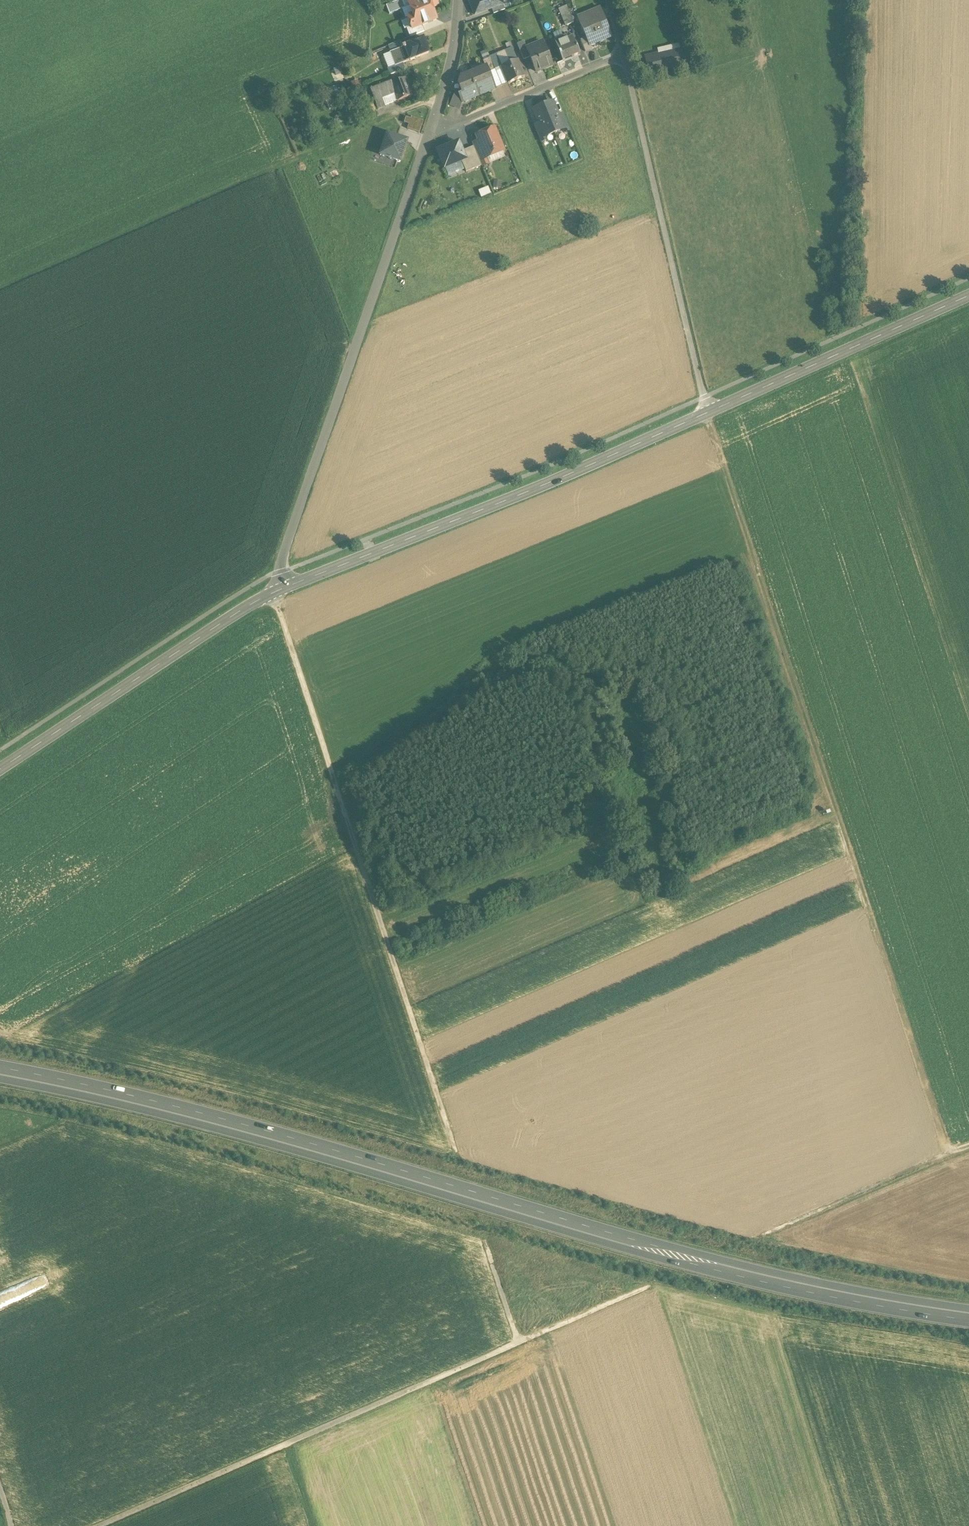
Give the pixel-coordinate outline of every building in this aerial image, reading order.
[(404,8),(409,6),(408,4),(417,0),(401,0),(404,8)] [(408,4),(409,6),(413,15),(416,14),(431,8),(437,6),(434,0),(417,0),(408,4)] [(501,0),(469,0),(474,15),(492,8),(503,4),(501,0)] [(505,10),(503,4),(492,8),(494,14),(505,10)] [(573,23),(566,6),(558,9),(565,26),(573,23)] [(431,8),(416,14),(413,15),(407,18),(411,27),(412,30),(422,26),(436,20),(431,8)] [(600,8),(577,17),(586,38),(589,46),(590,46),(609,38),(601,19),(604,18),(600,8)] [(422,26),(412,30),(411,27),(406,29),(410,37),(424,31),(422,26)] [(580,54),(572,36),(567,38),(566,35),(554,41),(563,61),(580,54)] [(401,47),(390,51),(391,60),(394,67),(403,64),(429,53),(423,38),(417,40),(401,47)] [(586,38),(580,41),(585,52),(591,49),(590,46),(589,46),(586,38)] [(399,41),(388,46),(390,51),(401,47),(399,41)] [(527,49),(524,42),(516,45),(523,60),(530,57),(527,49)] [(552,66),(542,43),(527,49),(530,57),(536,72),(552,66)] [(512,48),(505,51),(510,63),(517,60),(512,48)] [(681,51),(654,57),(653,55),(645,57),(649,74),(657,72),(657,71),(684,65),(681,51)] [(501,65),(497,55),(490,58),(494,68),(501,65)] [(494,68),(490,58),(483,60),(485,68),(486,67),(489,73),(495,70),(494,68)] [(524,77),(517,60),(510,63),(501,67),(508,84),(524,77)] [(394,67),(387,70),(390,75),(405,69),(403,64),(394,67)] [(485,68),(469,74),(473,83),(472,84),(473,86),(474,86),(478,96),(493,90),(490,84),(493,83),(489,73),(486,67),(485,68)] [(469,74),(461,77),(459,83),(463,93),(463,95),(459,104),(460,104),(478,96),(474,86),(473,86),(472,84),(473,83),(469,74)] [(412,95),(405,79),(395,83),(392,84),(391,82),(370,90),(373,98),(380,96),(382,98),(394,93),(397,101),(412,95)] [(463,95),(456,92),(451,105),(458,108),(460,104),(459,104),(463,95)] [(394,93),(382,98),(385,106),(397,101),(394,93)] [(380,96),(373,98),(378,110),(385,107),(382,98),(380,96)] [(558,117),(553,103),(543,107),(554,134),(563,130),(564,130),(558,117)] [(554,134),(543,107),(534,111),(540,125),(545,138),(546,137),(554,134)] [(570,130),(564,115),(558,117),(564,130),(563,130),(564,133),(570,130)] [(408,125),(407,129),(419,133),(423,121),(411,117),(410,119),(408,125)] [(545,138),(540,125),(534,127),(540,142),(547,140),(546,137),(545,138)] [(494,128),(476,136),(479,141),(485,156),(486,156),(487,159),(504,152),(494,128)] [(380,156),(400,163),(406,142),(387,136),(380,156)] [(485,156),(479,141),(472,144),(473,147),(481,166),(489,163),(487,159),(486,156),(485,156)] [(458,143),(437,151),(444,169),(461,162),(466,160),(462,152),(458,143)] [(481,166),(473,147),(462,152),(466,160),(461,162),(466,173),(481,166)]
